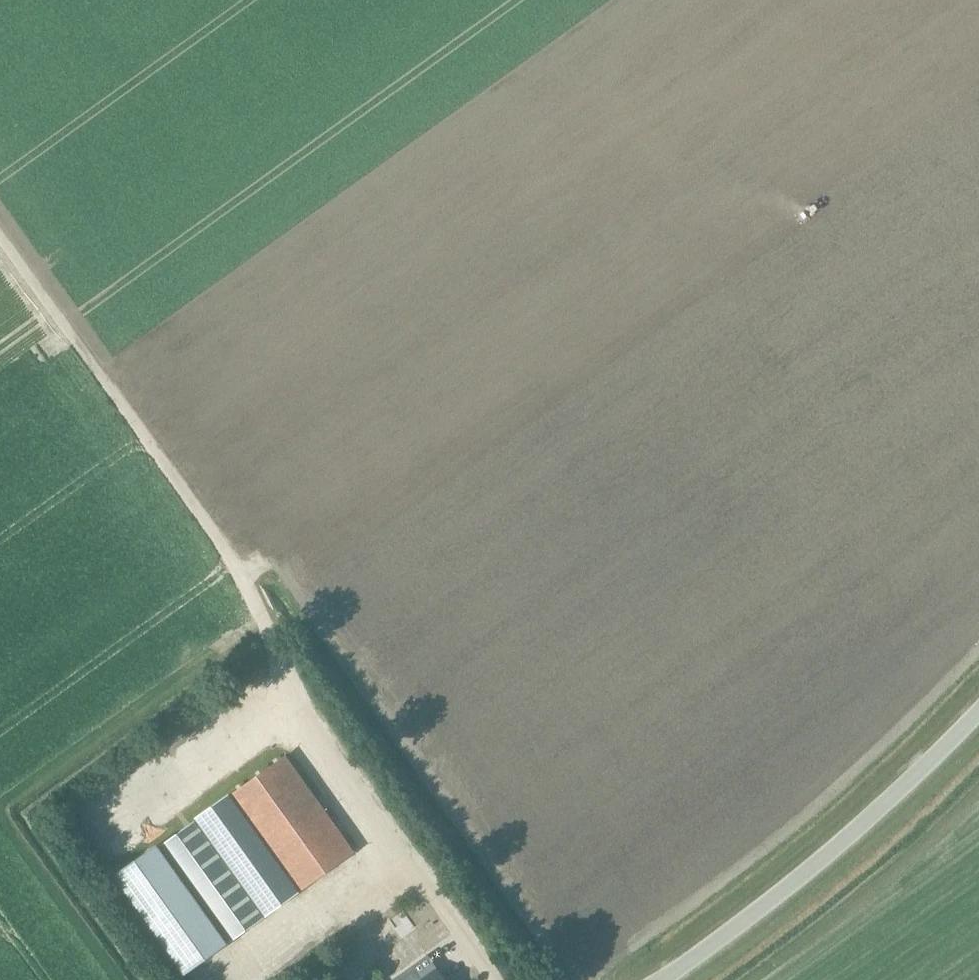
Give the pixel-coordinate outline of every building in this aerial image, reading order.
[(296,893),(353,852),(285,757),(228,798),(296,893)] [(296,893),(228,798),(194,823),(262,918),(296,893)] [(158,849),(226,944),(262,918),(194,823),(158,849)] [(226,944),(158,849),(114,879),(182,974),(226,944)] [(433,966),(413,979),(444,979),(433,966)]
